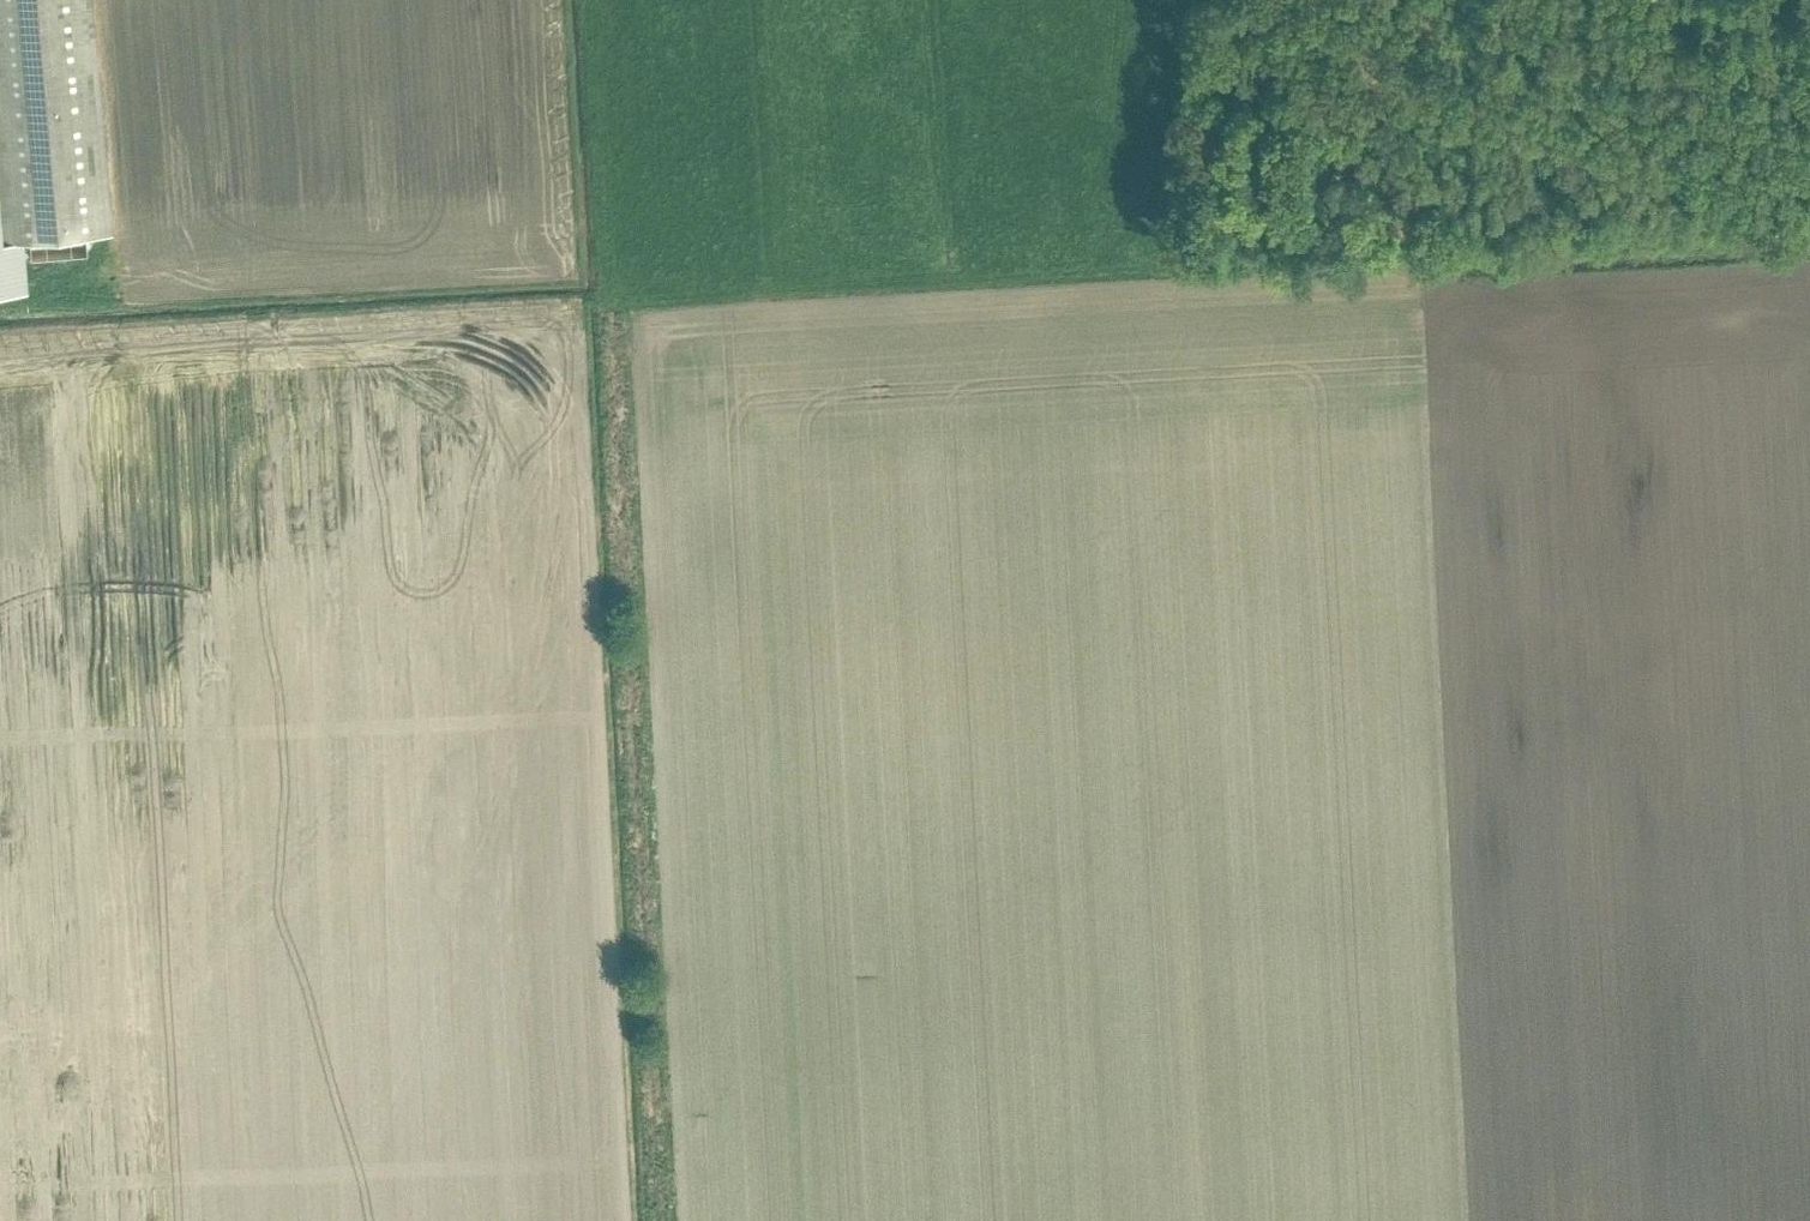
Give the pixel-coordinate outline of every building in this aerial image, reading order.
[(24,288),(19,238),(108,230),(88,0),(0,0),(0,291),(24,288)]
